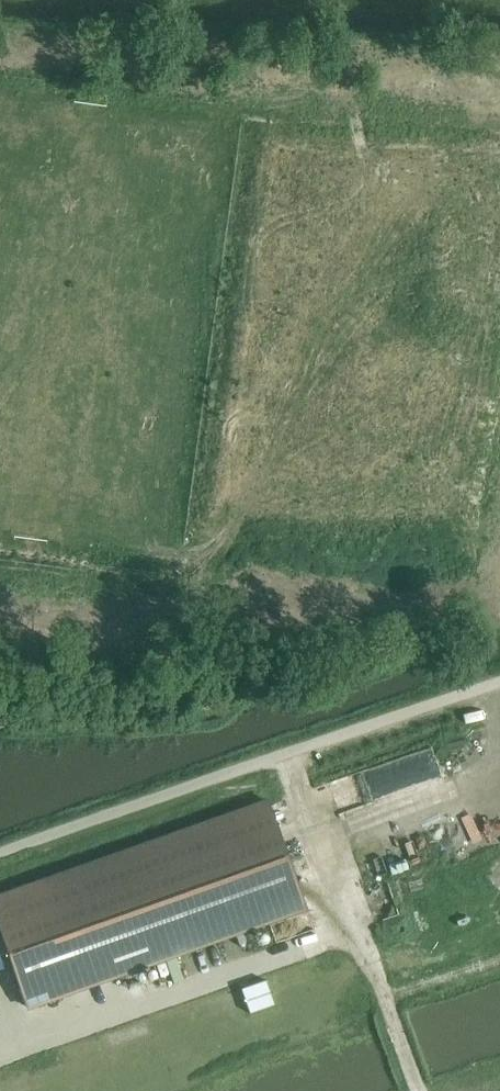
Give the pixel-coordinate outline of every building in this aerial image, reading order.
[(107,175),(105,193),(116,194),(118,176),(107,175)] [(24,239),(23,250),(41,253),(43,241),(24,239)] [(339,334),(338,347),(346,348),(348,335),(339,334)] [(348,335),(346,348),(355,349),(357,336),(348,335)] [(338,347),(336,360),(345,361),(346,348),(338,347)] [(375,347),(373,360),(382,361),(383,349),(375,347)] [(346,348),(345,361),(353,362),(355,349),(346,348)] [(383,349),(382,361),(390,363),(392,350),(383,349)] [(373,360),(371,374),(380,375),(382,361),(373,360)] [(382,361),(380,375),(389,376),(390,363),(382,361)] [(249,368),(248,380),(256,382),(257,369),(249,368)] [(257,369),(256,382),(265,383),(266,370),(257,369)] [(275,371),(274,384),(283,385),(284,372),(275,371)] [(284,372),(283,385),(291,387),(293,373),(284,372)] [(248,380),(246,393),(254,394),(256,382),(248,380)] [(256,382),(254,394),(263,396),(265,383),(256,382)] [(274,384),(272,397),(281,398),(283,385),(274,384)] [(283,385),(281,398),(290,399),(291,387),(283,385)] [(246,393),(244,407),(253,408),(254,394),(246,393)] [(254,394),(253,408),(261,409),(263,396),(254,394)] [(272,397),(270,410),(279,411),(281,398),(272,397)] [(281,398),(279,411),(288,412),(290,399),(281,398)] [(155,460),(147,463),(152,476),(160,472),(155,460)] [(147,463),(138,467),(143,479),(152,476),(147,463)] [(160,472),(152,476),(157,489),(165,486),(160,472)] [(152,476),(143,479),(148,492),(157,489),(152,476)] [(321,476),(319,489),(328,490),(329,477),(321,476)] [(329,477),(328,490),(337,491),(338,478),(329,477)] [(319,489),(318,502),(326,503),(328,490),(319,489)] [(328,490),(326,503),(335,504),(337,491),(328,490)] [(395,561),(393,574),(402,575),(404,562),(395,561)] [(404,562),(402,575),(411,576),(413,564),(404,562)] [(393,574),(392,587),(400,588),(402,575),(393,574)] [(402,575),(400,588),(409,589),(411,576),(402,575)] [(392,587),(390,600),(398,601),(400,588),(392,587)] [(400,588),(398,601),(407,602),(409,589),(400,588)] [(30,1010),(311,912),(273,803),(0,898),(0,924),(30,1010)]
